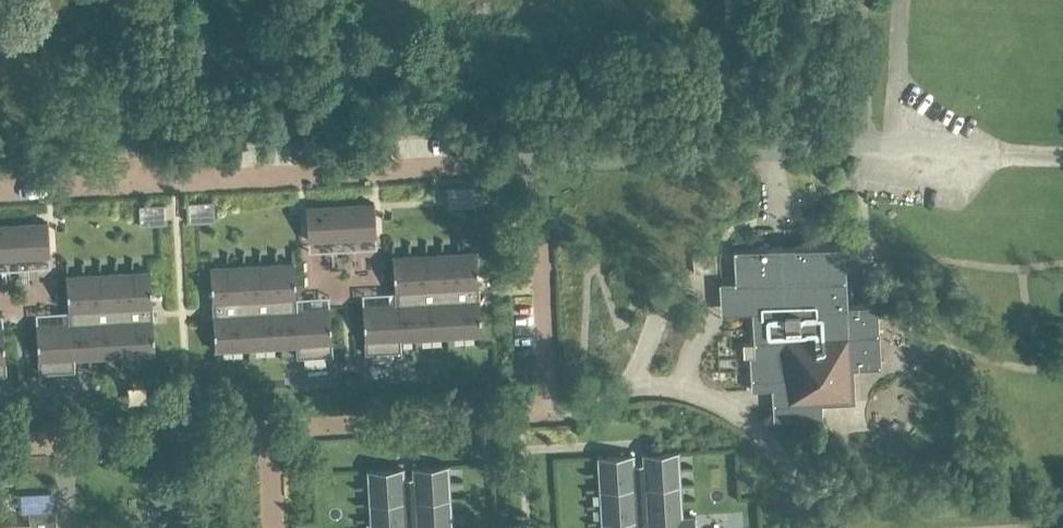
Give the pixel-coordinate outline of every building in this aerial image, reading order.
[(450,205),(474,204),(473,186),(449,187),(450,205)] [(190,221),(214,219),(213,201),(189,203),(190,221)] [(375,202),(307,206),(308,240),(377,236),(375,202)] [(141,224),(165,222),(164,204),(140,205),(141,224)] [(48,221),(0,224),(0,258),(50,255),(48,221)] [(847,305),(844,243),(734,249),(736,283),(751,282),(752,313),(753,328),(754,355),(749,355),(751,389),(771,388),(773,418),(822,416),(821,402),(853,401),(852,369),(881,367),(878,303),(847,305)] [(477,251),(393,256),(396,303),(363,305),(366,352),(401,350),(401,339),(482,334),(477,251)] [(330,307),(297,308),(295,262),(211,266),(216,350),(297,345),(297,356),(333,354),(330,307)] [(156,353),(151,270),(67,275),(69,322),(37,324),(39,371),(75,369),(74,358),(156,353)] [(597,455),(602,527),(696,527),(695,514),(683,515),(679,450),(642,452),(643,463),(635,463),(634,453),(597,455)] [(367,471),(371,527),(453,527),(449,464),(427,466),(412,467),(413,477),(405,477),(404,467),(397,468),(367,469),(367,471)] [(53,512),(31,513),(32,527),(54,527),(53,512)]
